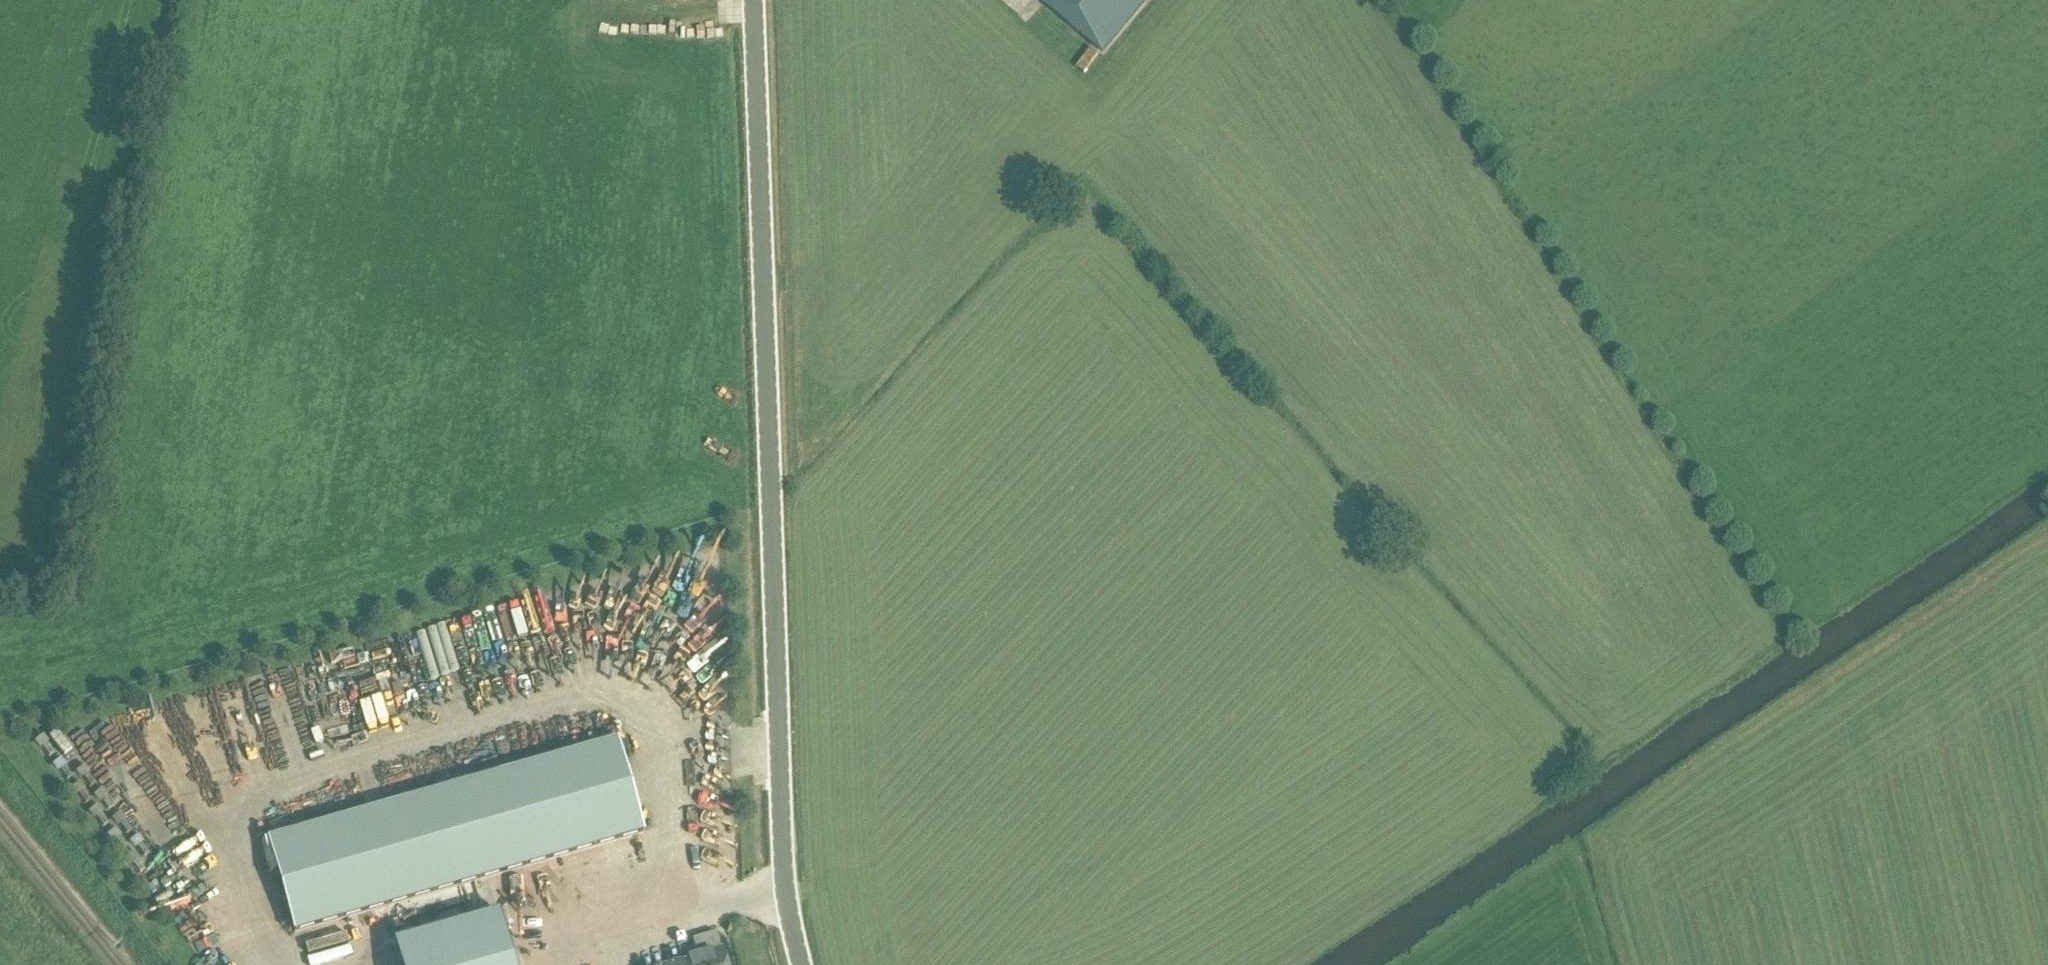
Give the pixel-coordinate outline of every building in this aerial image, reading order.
[(1039,0),(1103,54),(1149,0),(1039,0)] [(294,934),(643,834),(617,740),(267,840),(294,934)] [(395,943),(402,964),(515,964),(501,913),(395,943)] [(724,949),(721,950),(716,935),(696,942),(700,955),(668,964),(728,964),(724,949)]
